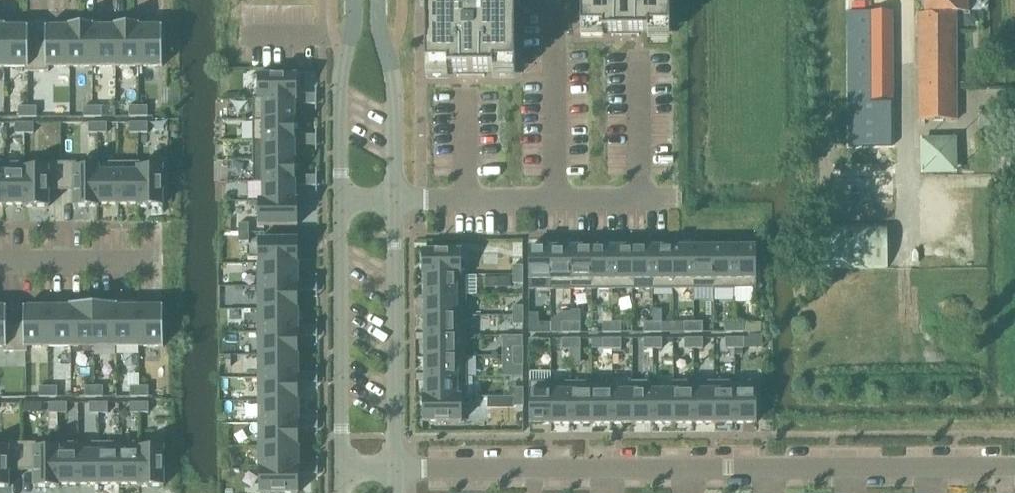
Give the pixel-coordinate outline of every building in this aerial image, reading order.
[(426,7),(426,70),(447,69),(447,75),(494,75),(494,69),(515,69),(515,7),(510,7),(510,0),(431,0),(431,7),(426,7)] [(580,29),(602,29),(602,34),(648,34),(648,29),(670,29),(670,0),(580,0),(580,29)] [(919,13),(920,120),(957,120),(956,11),(969,10),(969,0),(927,0),(927,13),(919,13)] [(849,154),(893,154),(892,12),(849,12),(849,154)] [(92,28),(94,27),(94,25),(68,25),(68,28),(69,28),(70,67),(92,67),(92,28)] [(138,27),(139,27),(139,25),(114,25),(114,27),(115,27),(115,67),(138,67),(138,27)] [(115,27),(114,27),(94,27),(92,28),(92,67),(115,67),(115,27)] [(162,27),(139,27),(138,27),(138,67),(162,67),(162,27)] [(27,45),(28,45),(28,28),(6,28),(4,28),(4,67),(25,67),(27,67),(27,45)] [(69,28),(68,28),(45,28),(45,45),(28,45),(27,45),(27,67),(25,67),(25,72),(48,72),(48,67),(70,67),(69,28)] [(297,75),(258,75),(258,98),(258,99),(295,99),(295,104),(307,104),(307,94),(297,95),(297,75)] [(316,94),(307,94),(307,104),(316,104),(316,94)] [(258,98),(253,98),(253,120),(263,120),(295,120),(295,104),(295,99),(258,99),(258,98)] [(102,117),(102,106),(93,107),(93,117),(102,117)] [(138,117),(138,106),(129,106),(129,117),(138,117)] [(147,117),(147,106),(138,106),(138,117),(147,117)] [(27,117),(27,107),(18,107),(18,117),(27,117)] [(36,117),(36,107),(27,107),(27,117),(36,117)] [(93,117),(93,107),(83,107),(83,117),(93,117)] [(263,120),(253,120),(253,140),(263,140),(295,140),(295,145),(307,145),(307,135),(295,135),(295,120),(263,120)] [(24,134),(24,123),(15,123),(15,134),(24,134)] [(33,134),(33,123),(24,123),(24,134),(33,134)] [(97,133),(97,123),(88,123),(88,133),(97,133)] [(107,133),(107,123),(97,123),(97,133),(107,133)] [(138,133),(138,123),(129,123),(129,133),(138,133)] [(147,133),(147,123),(138,123),(138,133),(147,133)] [(316,135),(307,135),(307,145),(316,145),(316,135)] [(923,174),(958,173),(957,137),(922,138),(923,174)] [(263,140),(253,140),(253,161),(263,161),(295,161),(295,145),(295,140),(263,140)] [(263,161),(253,161),(253,181),(263,181),(295,181),(295,186),(307,186),(307,176),(295,176),(295,161),(263,161)] [(24,168),(25,168),(25,163),(4,163),(4,205),(23,205),(25,205),(24,168)] [(61,191),(61,163),(46,163),(46,168),(25,168),(24,168),(25,205),(23,205),(23,207),(49,207),(49,191),(61,191)] [(97,168),(96,168),(76,168),(76,163),(61,163),(61,191),(73,191),(74,207),(99,207),(99,205),(98,205),(97,168)] [(118,204),(118,163),(96,163),(96,168),(97,168),(98,205),(99,205),(118,204)] [(138,167),(140,167),(140,163),(118,163),(118,204),(137,204),(139,204),(138,167)] [(162,167),(140,167),(138,167),(139,204),(137,204),(137,207),(163,207),(162,167)] [(316,176),(307,176),(307,186),(316,186),(316,176)] [(295,181),(263,181),(263,201),(295,201),(295,200),(295,186),(295,181)] [(263,201),(258,201),(258,226),(298,226),(297,200),(295,200),(295,201),(263,201)] [(249,233),(249,224),(238,224),(238,233),(249,233)] [(809,269),(889,268),(888,225),(809,226),(809,269)] [(249,242),(249,233),(238,233),(238,242),(249,242)] [(258,240),(258,264),(298,264),(298,240),(258,240)] [(673,289),(673,247),(652,248),(652,289),(673,289)] [(693,289),(693,247),(673,247),(673,289),(693,289)] [(714,289),(713,247),(693,247),(693,289),(714,289)] [(734,289),(734,247),(713,247),(714,289),(734,289)] [(756,289),(756,247),(734,247),(734,289),(756,289)] [(550,280),(550,248),(528,248),(529,280),(549,280),(550,280)] [(571,290),(571,248),(550,248),(550,280),(549,280),(549,290),(571,290)] [(591,290),(591,248),(571,248),(571,290),(591,290)] [(612,290),(611,248),(591,248),(591,290),(612,290)] [(632,289),(632,248),(611,248),(612,290),(632,289)] [(652,289),(652,248),(632,248),(632,289),(652,289)] [(422,276),(424,276),(424,274),(462,274),(462,273),(462,250),(422,250),(422,276)] [(298,282),(298,264),(258,264),(258,287),(298,287),(298,292),(307,291),(307,282),(298,282)] [(512,266),(512,275),(523,275),(522,266),(512,266)] [(466,273),(462,273),(462,274),(424,274),(424,276),(424,295),(466,295),(466,273)] [(512,275),(512,284),(523,284),(523,275),(512,275)] [(487,277),(487,288),(512,288),(512,278),(487,277)] [(317,282),(307,282),(307,291),(317,291),(317,282)] [(298,309),(298,292),(298,287),(258,287),(258,309),(298,309)] [(466,315),(466,295),(424,295),(424,316),(466,315)] [(93,347),(93,305),(69,305),(69,308),(71,308),(71,347),(93,347)] [(116,307),(118,308),(118,305),(93,305),(93,347),(116,347),(116,307)] [(512,307),(512,316),(523,316),(523,306),(512,307)] [(139,347),(139,307),(118,308),(116,307),(116,347),(139,347)] [(163,307),(139,307),(139,347),(163,347),(163,307)] [(23,325),(6,325),(6,308),(0,308),(0,347),(4,347),(4,352),(27,352),(27,347),(25,347),(25,325),(23,325)] [(48,347),(48,308),(23,308),(23,325),(25,325),(25,347),(27,347),(48,347)] [(71,308),(69,308),(48,308),(48,347),(71,347),(71,308)] [(298,327),(298,309),(258,309),(258,332),(298,332),(298,337),(307,337),(307,327),(298,327)] [(467,336),(466,315),(424,316),(425,336),(467,336)] [(512,316),(512,325),(523,325),(523,316),(512,316)] [(612,333),(612,322),(603,323),(603,333),(612,333)] [(621,322),(612,322),(612,333),(621,333),(621,322)] [(653,333),(653,322),(643,322),(643,333),(653,333)] [(662,322),(653,322),(653,333),(662,333),(662,322)] [(693,332),(693,322),(684,322),(684,332),(693,332)] [(703,322),(693,322),(693,332),(703,332),(703,322)] [(734,332),(734,322),(725,322),(725,332),(734,332)] [(743,322),(734,322),(734,332),(743,332),(743,322)] [(540,333),(540,323),(530,323),(530,333),(540,333)] [(571,333),(571,323),(562,323),(562,333),(571,333)] [(580,323),(571,323),(571,333),(580,333),(580,323)] [(317,327),(307,327),(307,337),(317,337),(317,327)] [(298,355),(298,337),(298,332),(258,332),(259,355),(298,355)] [(467,357),(467,336),(425,336),(425,357),(467,357)] [(693,349),(693,338),(684,338),(684,349),(693,349)] [(703,338),(693,338),(693,349),(703,349),(703,338)] [(734,348),(734,338),(725,338),(725,348),(734,348)] [(743,338),(734,338),(734,348),(743,348),(743,338)] [(541,349),(540,339),(530,339),(530,349),(541,349)] [(571,349),(571,339),(562,339),(562,349),(571,349)] [(580,339),(571,339),(571,349),(580,349),(580,339)] [(612,349),(612,339),(603,339),(603,349),(612,349)] [(621,339),(612,339),(612,349),(621,349),(621,339)] [(653,349),(653,339),(643,339),(643,349),(653,349)] [(662,339),(653,339),(653,349),(662,349),(662,339)] [(512,347),(513,356),(523,356),(523,347),(512,347)] [(298,373),(298,355),(259,355),(259,378),(298,378),(298,383),(308,383),(307,373),(298,373)] [(523,366),(523,356),(513,356),(513,366),(523,366)] [(467,377),(467,357),(425,357),(425,377),(467,377)] [(317,373),(307,373),(308,383),(317,383),(317,373)] [(467,399),(467,377),(425,377),(425,397),(425,398),(462,398),(462,399),(467,399)] [(298,400),(298,383),(298,378),(259,378),(259,401),(298,400)] [(734,423),(734,381),(714,382),(714,423),(734,423)] [(756,381),(734,381),(734,423),(756,423),(756,381)] [(551,424),(551,382),(529,382),(529,424),(551,424)] [(571,424),(571,382),(551,382),(551,424),(571,424)] [(592,424),(592,382),(571,382),(571,424),(592,424)] [(612,391),(613,391),(613,382),(592,382),(592,424),(612,424),(612,391)] [(653,391),(654,391),(654,382),(631,382),(631,391),(632,391),(633,424),(653,424),(653,391)] [(694,423),(694,382),(672,382),(672,391),(673,391),(673,423),(694,423)] [(714,423),(714,382),(694,382),(694,423),(714,423)] [(139,397),(139,386),(130,386),(130,397),(139,397)] [(148,397),(148,386),(139,386),(139,397),(148,397)] [(48,397),(48,387),(39,387),(39,397),(48,397)] [(57,397),(57,387),(48,387),(48,397),(57,397)] [(94,397),(94,387),(84,387),(84,397),(94,397)] [(103,397),(103,387),(94,387),(94,397),(103,397)] [(523,388),(513,388),(513,397),(523,397),(523,388)] [(632,391),(631,391),(613,391),(612,391),(612,424),(633,424),(632,391)] [(673,391),(672,391),(654,391),(653,391),(653,424),(673,423),(673,391)] [(462,422),(462,399),(462,398),(425,398),(425,397),(422,397),(422,422),(462,422)] [(513,397),(488,397),(488,408),(513,409),(513,398),(513,397)] [(523,397),(513,397),(513,407),(523,406),(523,397)] [(298,419),(298,400),(259,401),(259,424),(298,424),(298,429),(308,429),(308,419),(298,419)] [(58,414),(58,403),(49,403),(49,414),(58,414)] [(67,413),(67,403),(58,403),(58,414),(67,413)] [(98,413),(98,403),(89,403),(89,413),(98,413)] [(108,413),(108,403),(98,403),(98,413),(108,413)] [(139,413),(139,403),(130,403),(130,413),(139,413)] [(148,413),(148,403),(139,403),(139,413),(148,413)] [(317,419),(308,419),(308,429),(317,428),(317,419)] [(298,446),(298,429),(298,424),(259,424),(259,447),(298,446)] [(140,447),(141,447),(141,442),(119,443),(119,484),(138,484),(140,484),(140,447)] [(21,443),(6,443),(6,448),(0,448),(0,487),(9,487),(9,471),(21,471),(21,443)] [(58,448),(57,448),(36,448),(36,443),(21,443),(21,471),(34,471),(34,487),(59,487),(59,485),(58,485),(58,448)] [(78,485),(78,443),(57,443),(57,448),(58,448),(58,485),(59,485),(78,485)] [(99,485),(99,443),(78,443),(78,485),(99,485)] [(119,484),(119,443),(99,443),(99,485),(119,484)] [(298,464),(298,446),(259,447),(259,469),(298,469),(298,474),(308,474),(308,464),(298,464)] [(164,447),(141,447),(140,447),(140,484),(138,484),(138,487),(164,487),(164,447)] [(317,464),(308,464),(308,474),(317,474),(317,464)] [(298,474),(298,469),(259,469),(259,492),(298,492),(298,474)]
